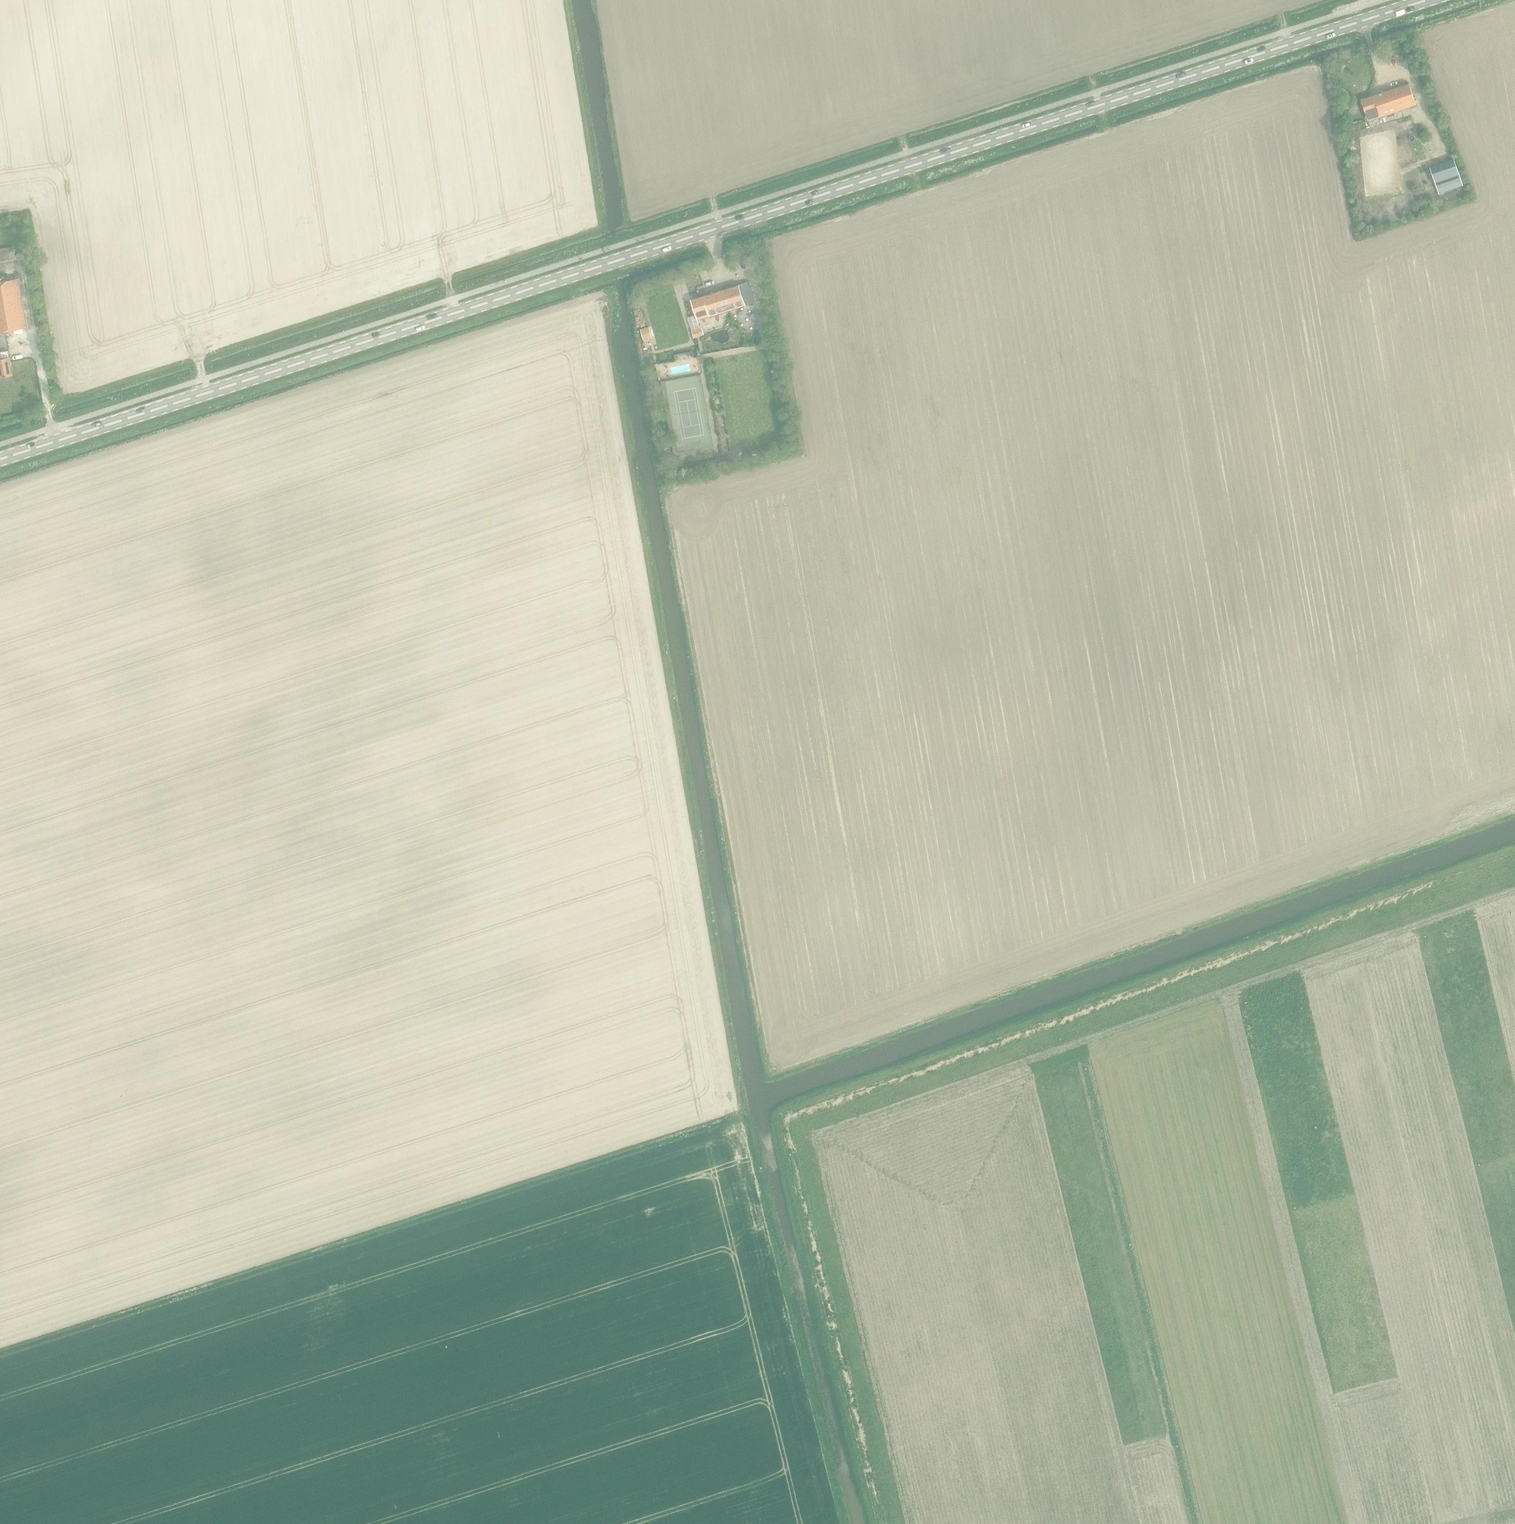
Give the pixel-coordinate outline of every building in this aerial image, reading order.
[(1377,109),(1379,117),(1415,105),(1409,84),(1360,100),(1364,113),(1377,109)] [(1430,166),(1439,192),(1465,183),(1456,157),(1430,166)] [(15,258),(13,246),(0,248),(0,261),(15,258)] [(26,327),(17,278),(0,281),(0,331),(26,327)] [(691,300),(697,320),(756,302),(749,281),(691,300)] [(640,327),(643,338),(652,335),(649,325),(640,327)] [(692,329),(694,336),(704,333),(702,325),(692,329)] [(11,375),(7,350),(0,351),(0,377),(11,375)]
